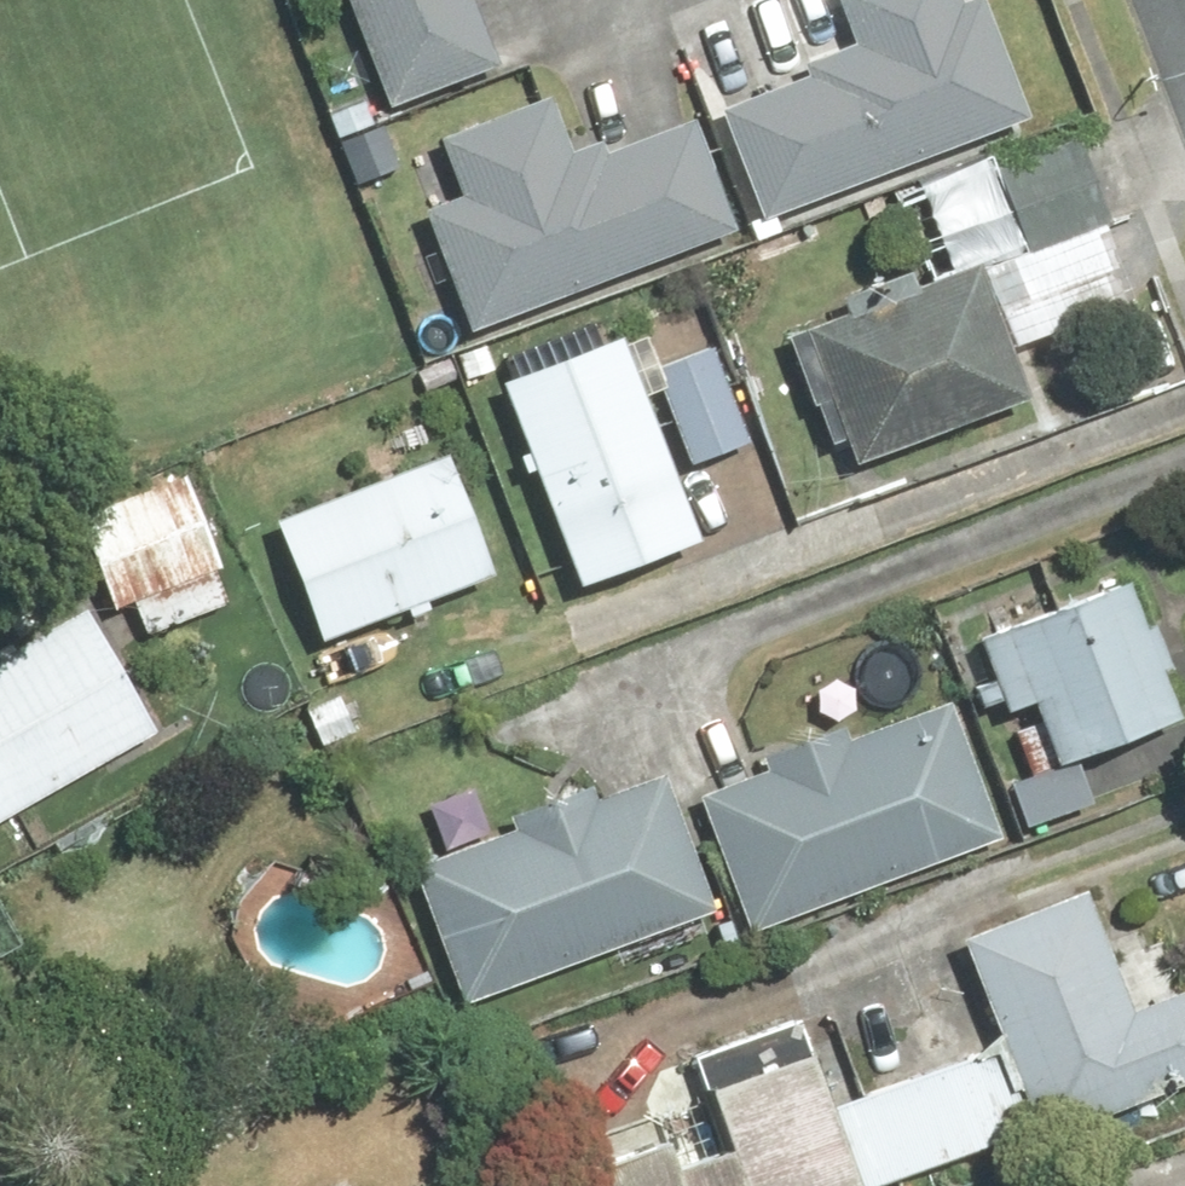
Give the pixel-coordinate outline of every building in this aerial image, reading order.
[(378,113),(489,72),(462,0),(335,0),(378,113)] [(710,112),(752,226),(1019,127),(972,2),(951,9),(948,0),(826,0),(844,49),(794,67),(798,79),(710,112)] [(454,203),(414,219),(459,338),(726,237),(684,127),(597,159),(592,147),(560,159),(539,104),(432,144),(454,203)] [(1072,141),(985,171),(1016,259),(1103,228),(1072,141)] [(958,271),(804,336),(853,449),(1007,383),(958,271)] [(638,334),(490,387),(567,598),(685,555),(630,404),(653,396),(681,471),(743,449),(707,350),(651,371),(638,334)] [(435,464),(263,526),(308,651),(480,589),(435,464)] [(179,480),(67,523),(103,617),(127,608),(139,641),(227,607),(179,480)] [(1118,588),(966,646),(994,722),(1019,712),(1044,775),(1171,727),(1118,588)] [(0,662),(0,820),(147,739),(80,618),(0,662)] [(759,775),(689,801),(741,942),(994,850),(942,709),(840,746),(835,734),(755,763),(759,775)] [(504,832),(403,869),(454,1008),(703,917),(652,778),(587,802),(583,792),(500,822),(504,832)] [(947,943),(1027,1145),(1184,1083),(1184,995),(1183,991),(1120,1016),(1072,894),(947,943)] [(561,1183),(562,1185),(934,1185),(1022,1157),(990,1060),(813,1119),(796,1068),(686,1104),(706,1164),(653,1181),(644,1156),(561,1183)]
